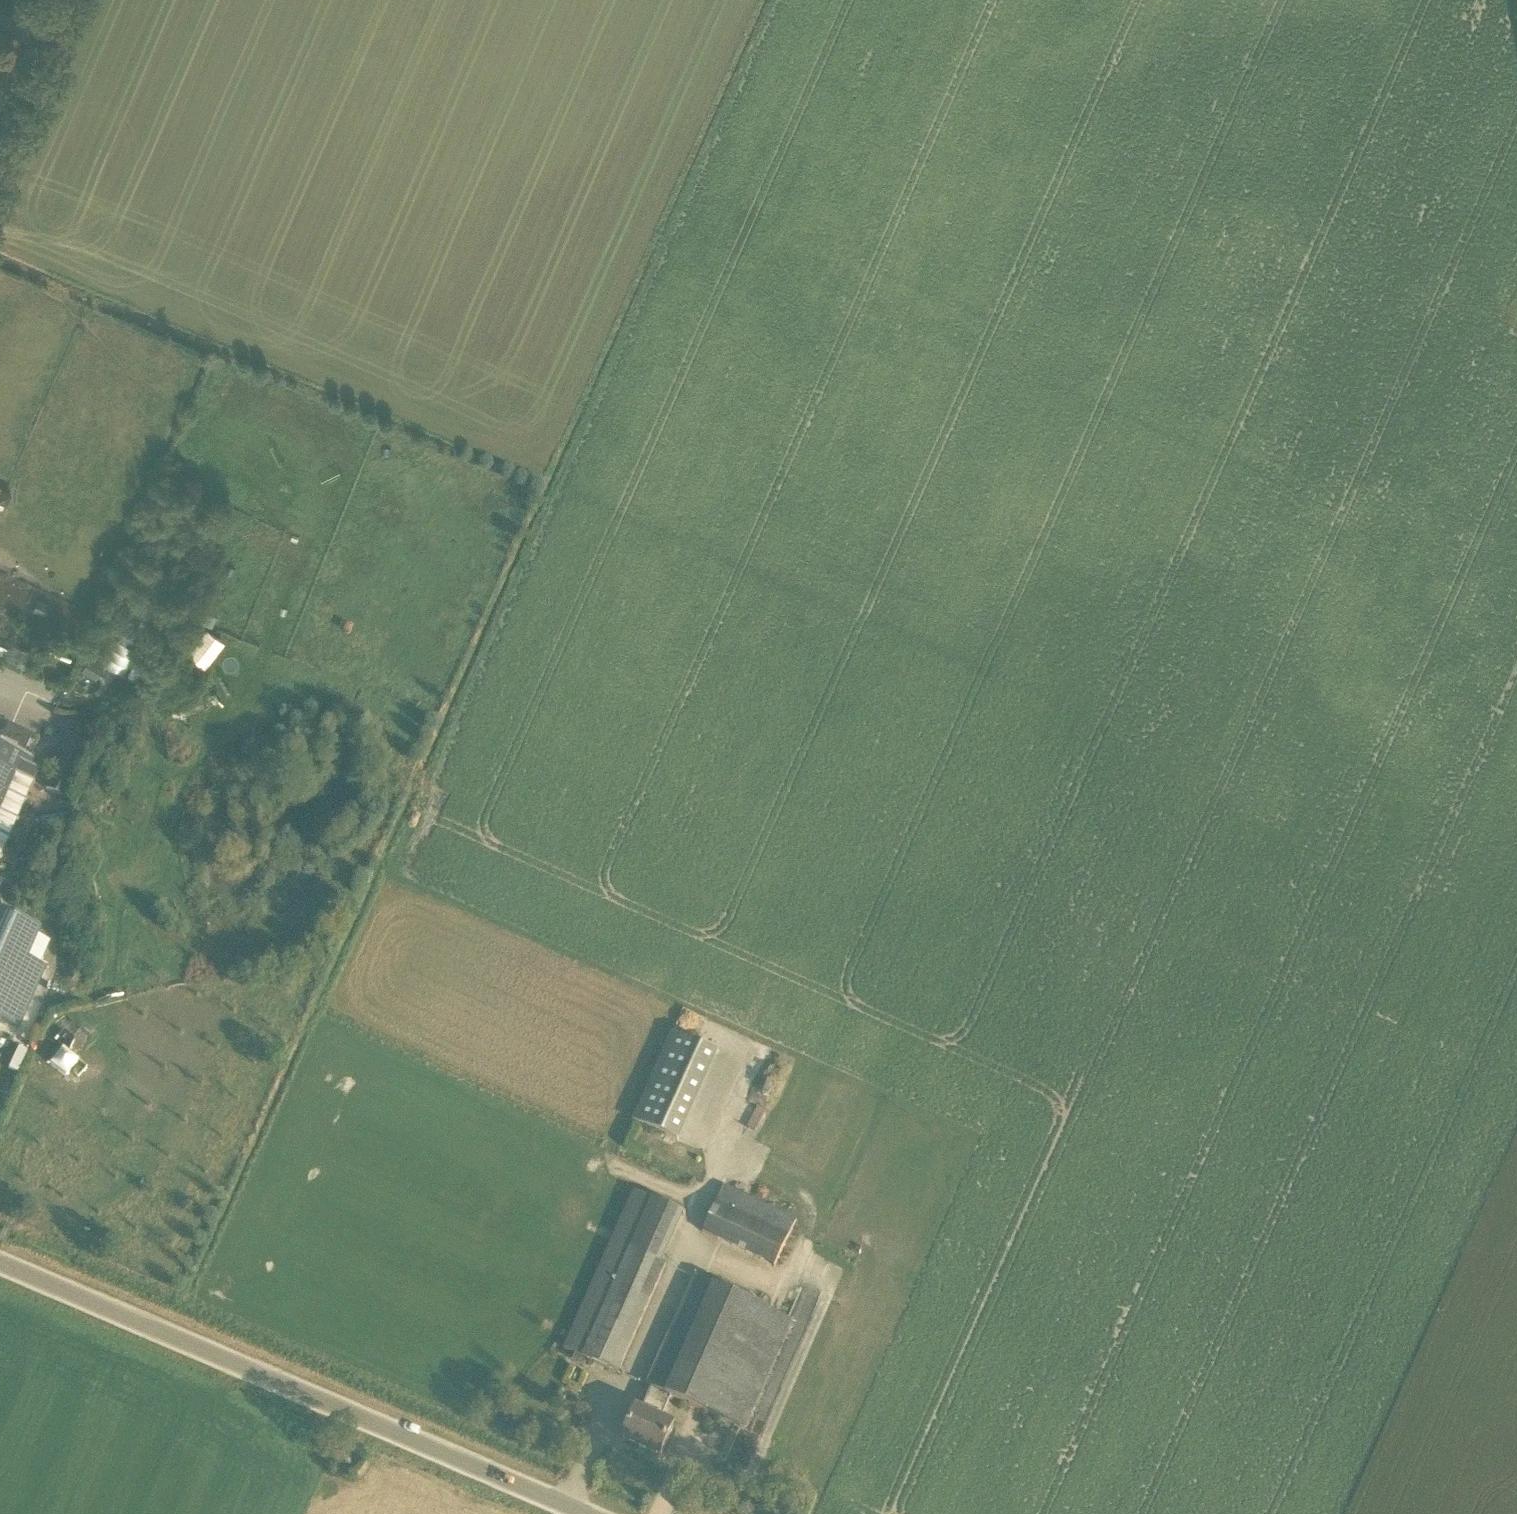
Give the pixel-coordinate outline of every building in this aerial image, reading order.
[(136,674),(141,656),(137,655),(151,601),(128,596),(110,668),(136,674)] [(186,657),(206,667),(222,637),(201,627),(186,657)] [(8,641),(1,656),(24,666),(31,651),(8,641)] [(33,782),(37,769),(31,767),(34,760),(23,755),(31,736),(0,722),(0,857),(33,782)] [(70,733),(60,754),(85,765),(94,744),(70,733)] [(75,786),(50,775),(44,788),(69,799),(75,786)] [(20,1030),(45,971),(28,966),(44,928),(0,909),(0,1022),(20,1030)] [(667,1030),(631,1123),(680,1141),(715,1049),(667,1030)] [(37,1057),(54,1068),(39,1091),(51,1099),(76,1061),(47,1042),(37,1057)] [(775,1265),(795,1217),(722,1185),(701,1233),(775,1265)] [(618,1374),(666,1265),(662,1264),(685,1214),(635,1192),(565,1350),(618,1374)] [(742,1429),(790,1320),(695,1278),(648,1386),(652,1388),(642,1411),(637,1409),(624,1440),(662,1457),(675,1426),(660,1420),(670,1397),(742,1429)]
